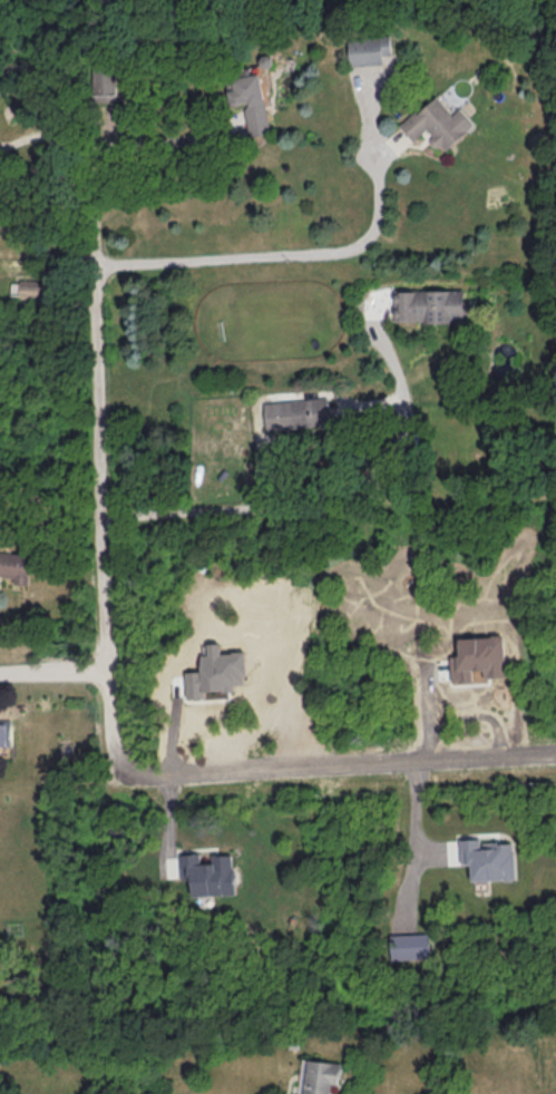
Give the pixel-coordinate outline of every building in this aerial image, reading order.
[(392,54),(391,35),(350,36),(350,64),(384,63),(384,54),(392,54)] [(93,102),(116,101),(115,67),(92,68),(93,102)] [(250,135),(270,132),(261,72),(233,77),(235,88),(228,89),(231,105),(244,103),(250,135)] [(444,151),(476,124),(461,107),(453,114),(437,94),(401,124),(414,139),(426,130),(444,151)] [(18,298),(46,297),(45,279),(10,280),(11,291),(18,290),(18,298)] [(464,320),(463,288),(394,289),(395,321),(464,320)] [(264,400),(265,427),(330,424),(328,397),(264,400)] [(15,576),(14,582),(29,584),(32,554),(0,550),(0,575),(15,576)] [(452,682),(476,681),(476,668),(486,668),(486,676),(506,676),(504,635),(460,636),(460,654),(451,654),(452,682)] [(186,697),(207,696),(206,690),(235,689),(235,683),(246,683),(245,650),(221,651),(221,641),(208,642),(208,653),(202,653),(202,670),(186,670),(186,697)] [(12,745),(12,718),(0,719),(0,746),(12,745)] [(472,880),(516,879),(515,840),(482,841),(482,837),(460,838),(461,863),(471,863),(472,880)] [(192,894),(234,893),(233,853),(211,853),(212,862),(201,862),(200,852),(180,852),(180,876),(192,876),(192,894)] [(391,959),(430,957),(429,932),(390,934),(391,959)] [(339,1083),(341,1062),(304,1058),(301,1093),(330,1093),(331,1082),(339,1083)]
